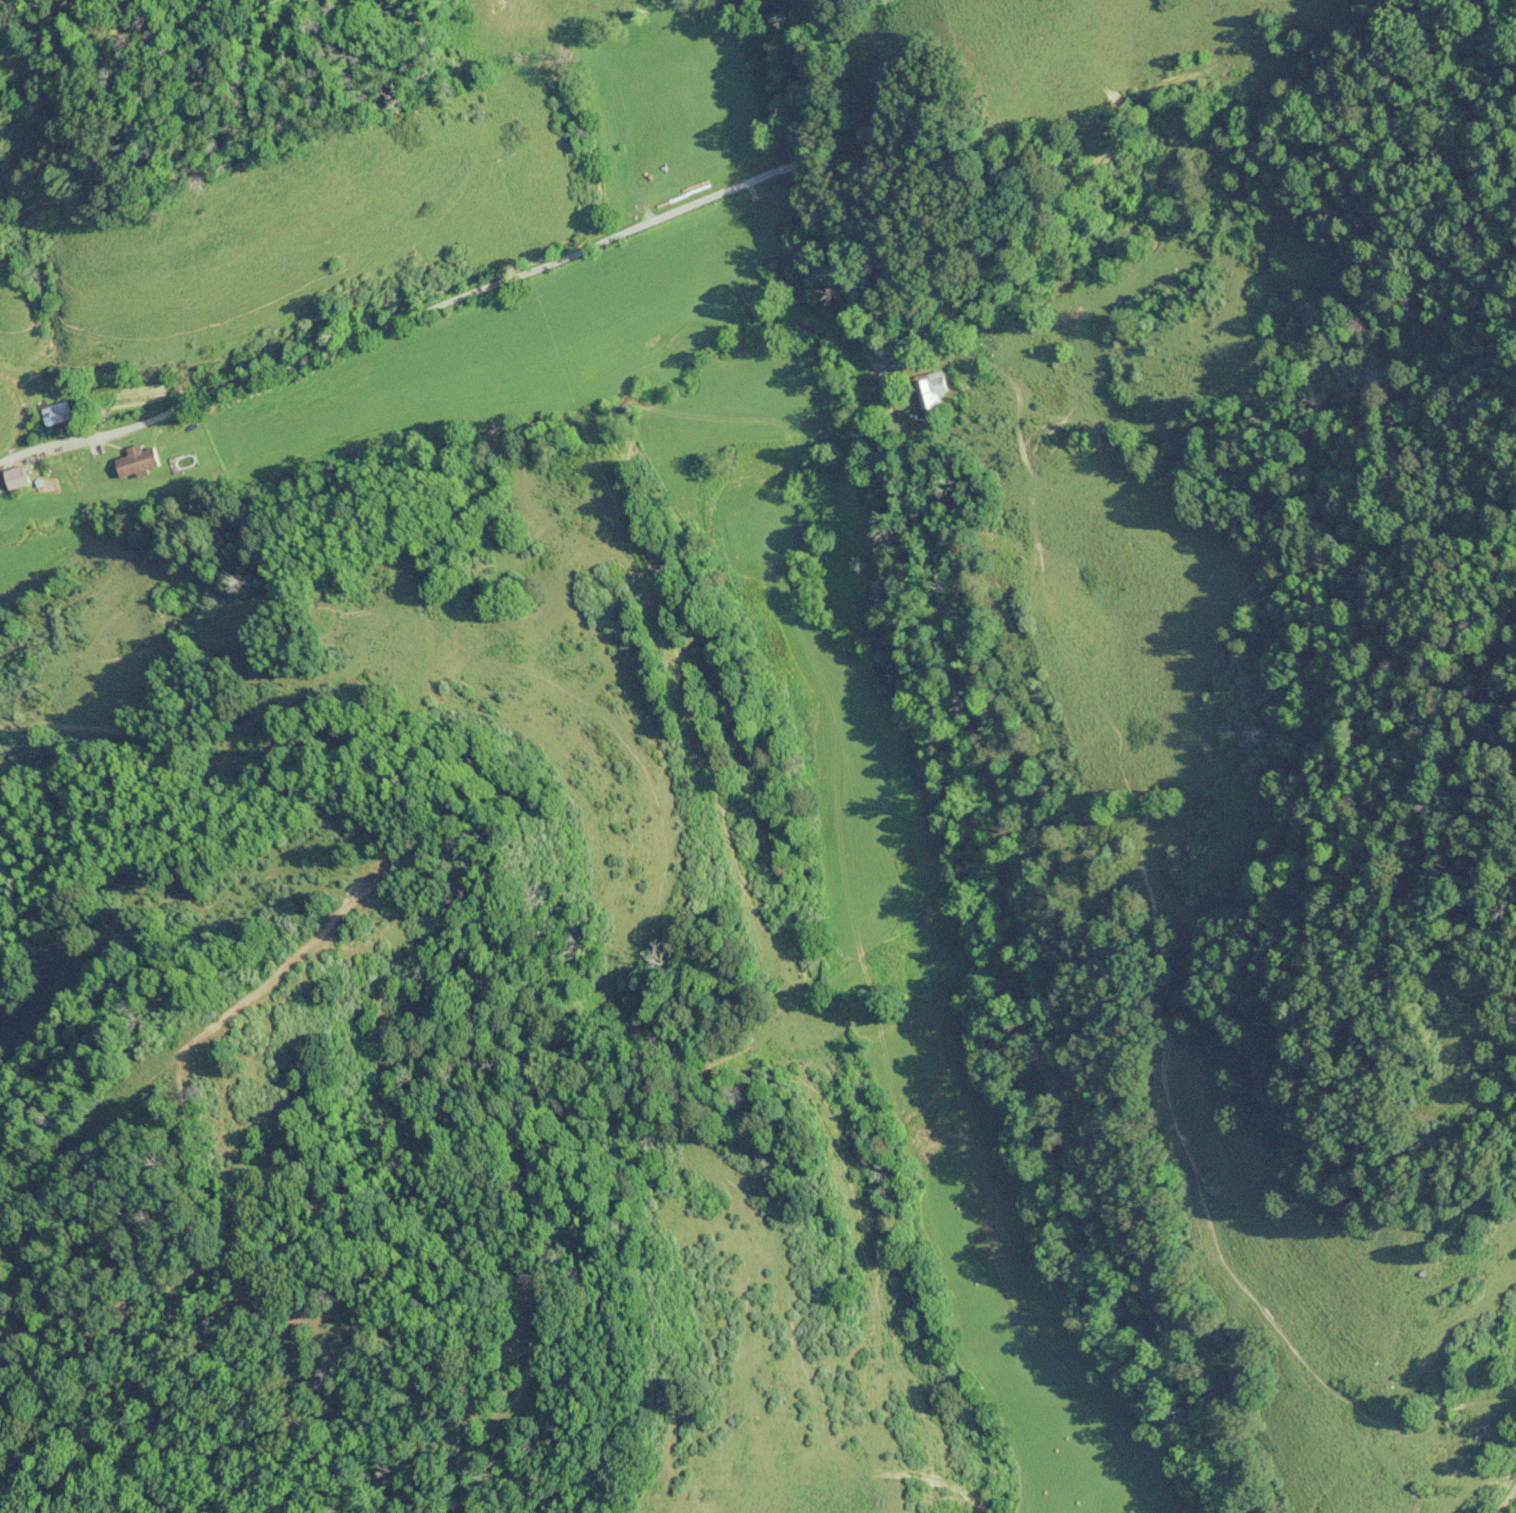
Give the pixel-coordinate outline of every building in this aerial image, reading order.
[(932,380),(916,383),(921,412),(936,409),(933,394),(944,392),(941,372),(931,374),(932,380)] [(39,404),(51,430),(77,419),(69,401),(51,409),(47,400),(39,404)] [(128,451),(130,456),(117,460),(123,480),(163,468),(157,448),(145,452),(143,446),(128,451)] [(33,486),(27,467),(5,474),(11,493),(33,486)]
